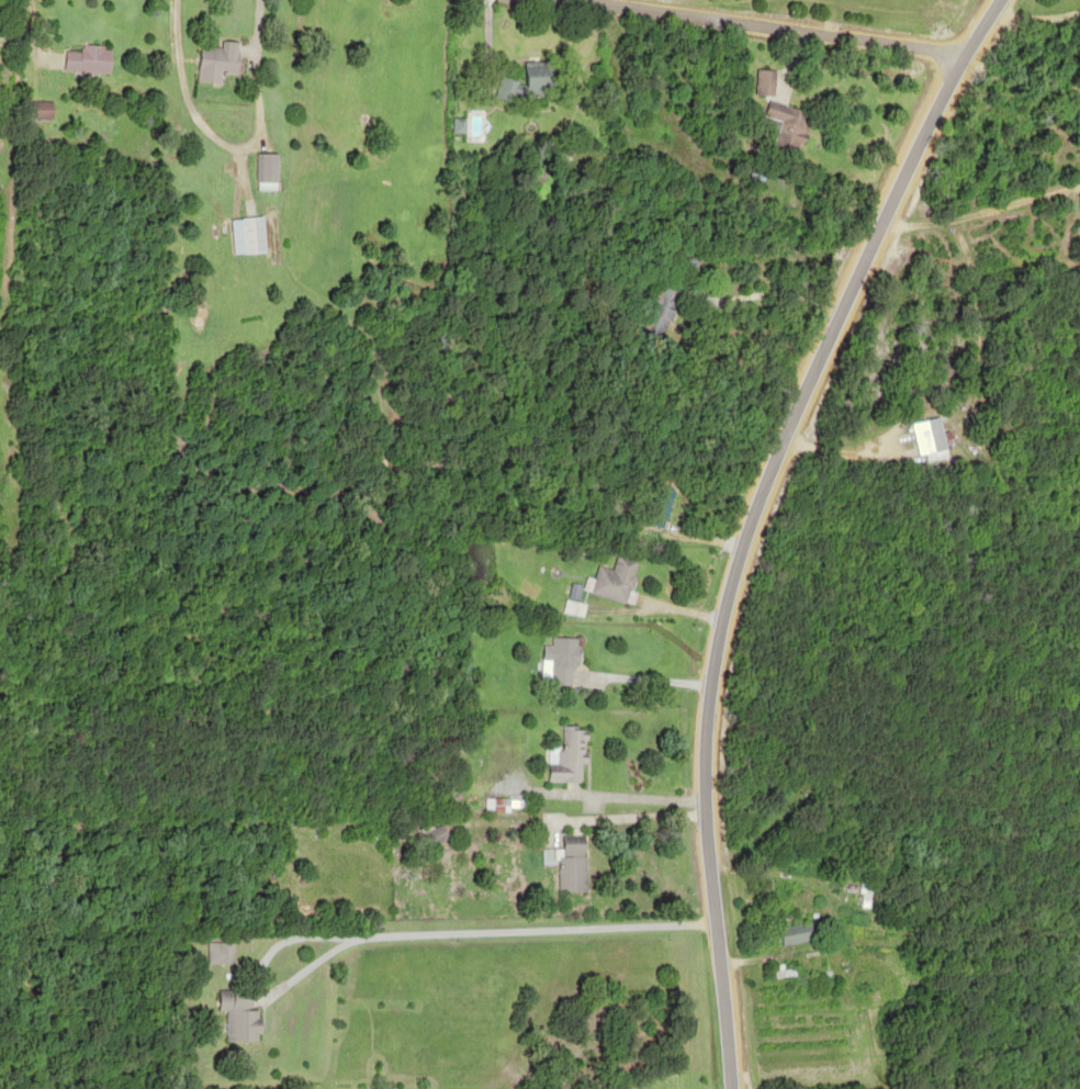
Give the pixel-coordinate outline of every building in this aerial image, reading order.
[(231,73),(233,40),(217,39),(216,47),(193,45),(190,80),(216,82),(217,72),(231,73)] [(102,73),(105,46),(77,43),(77,50),(60,48),(58,68),(102,73)] [(544,62),(515,60),(514,78),(491,76),(490,98),(507,99),(508,93),(542,96),(544,62)] [(768,68),(749,68),(749,94),(768,94),(768,68)] [(765,144),(792,152),(804,111),(761,99),(754,124),(769,129),(765,144)] [(48,101),(23,101),(23,118),(48,118),(48,101)] [(273,189),(273,152),(251,152),(251,189),(273,189)] [(257,216),(226,217),(228,253),(259,251),(257,216)] [(637,331),(659,338),(676,285),(654,278),(650,290),(640,287),(636,302),(645,305),(637,331)] [(903,421),(910,455),(920,453),(921,459),(940,455),(931,415),(903,421)] [(633,559),(612,553),(608,569),(592,565),(584,592),(621,602),(633,559)] [(570,637),(548,636),(547,646),(538,646),(537,681),(568,682),(570,637)] [(580,728),(557,728),(557,745),(542,744),(541,781),(578,782),(580,728)] [(481,810),(520,810),(520,799),(481,799),(481,810)] [(425,849),(444,838),(436,823),(416,834),(425,849)] [(582,891),(582,835),(556,835),(556,891),(582,891)] [(864,880),(856,880),(856,907),(864,907),(864,880)] [(773,927),(776,945),(817,938),(814,920),(773,927)] [(231,943),(206,943),(206,964),(231,964),(231,943)] [(224,1010),(224,1041),(257,1041),(257,1007),(248,1007),(248,991),(215,991),(215,1010),(224,1010)]
